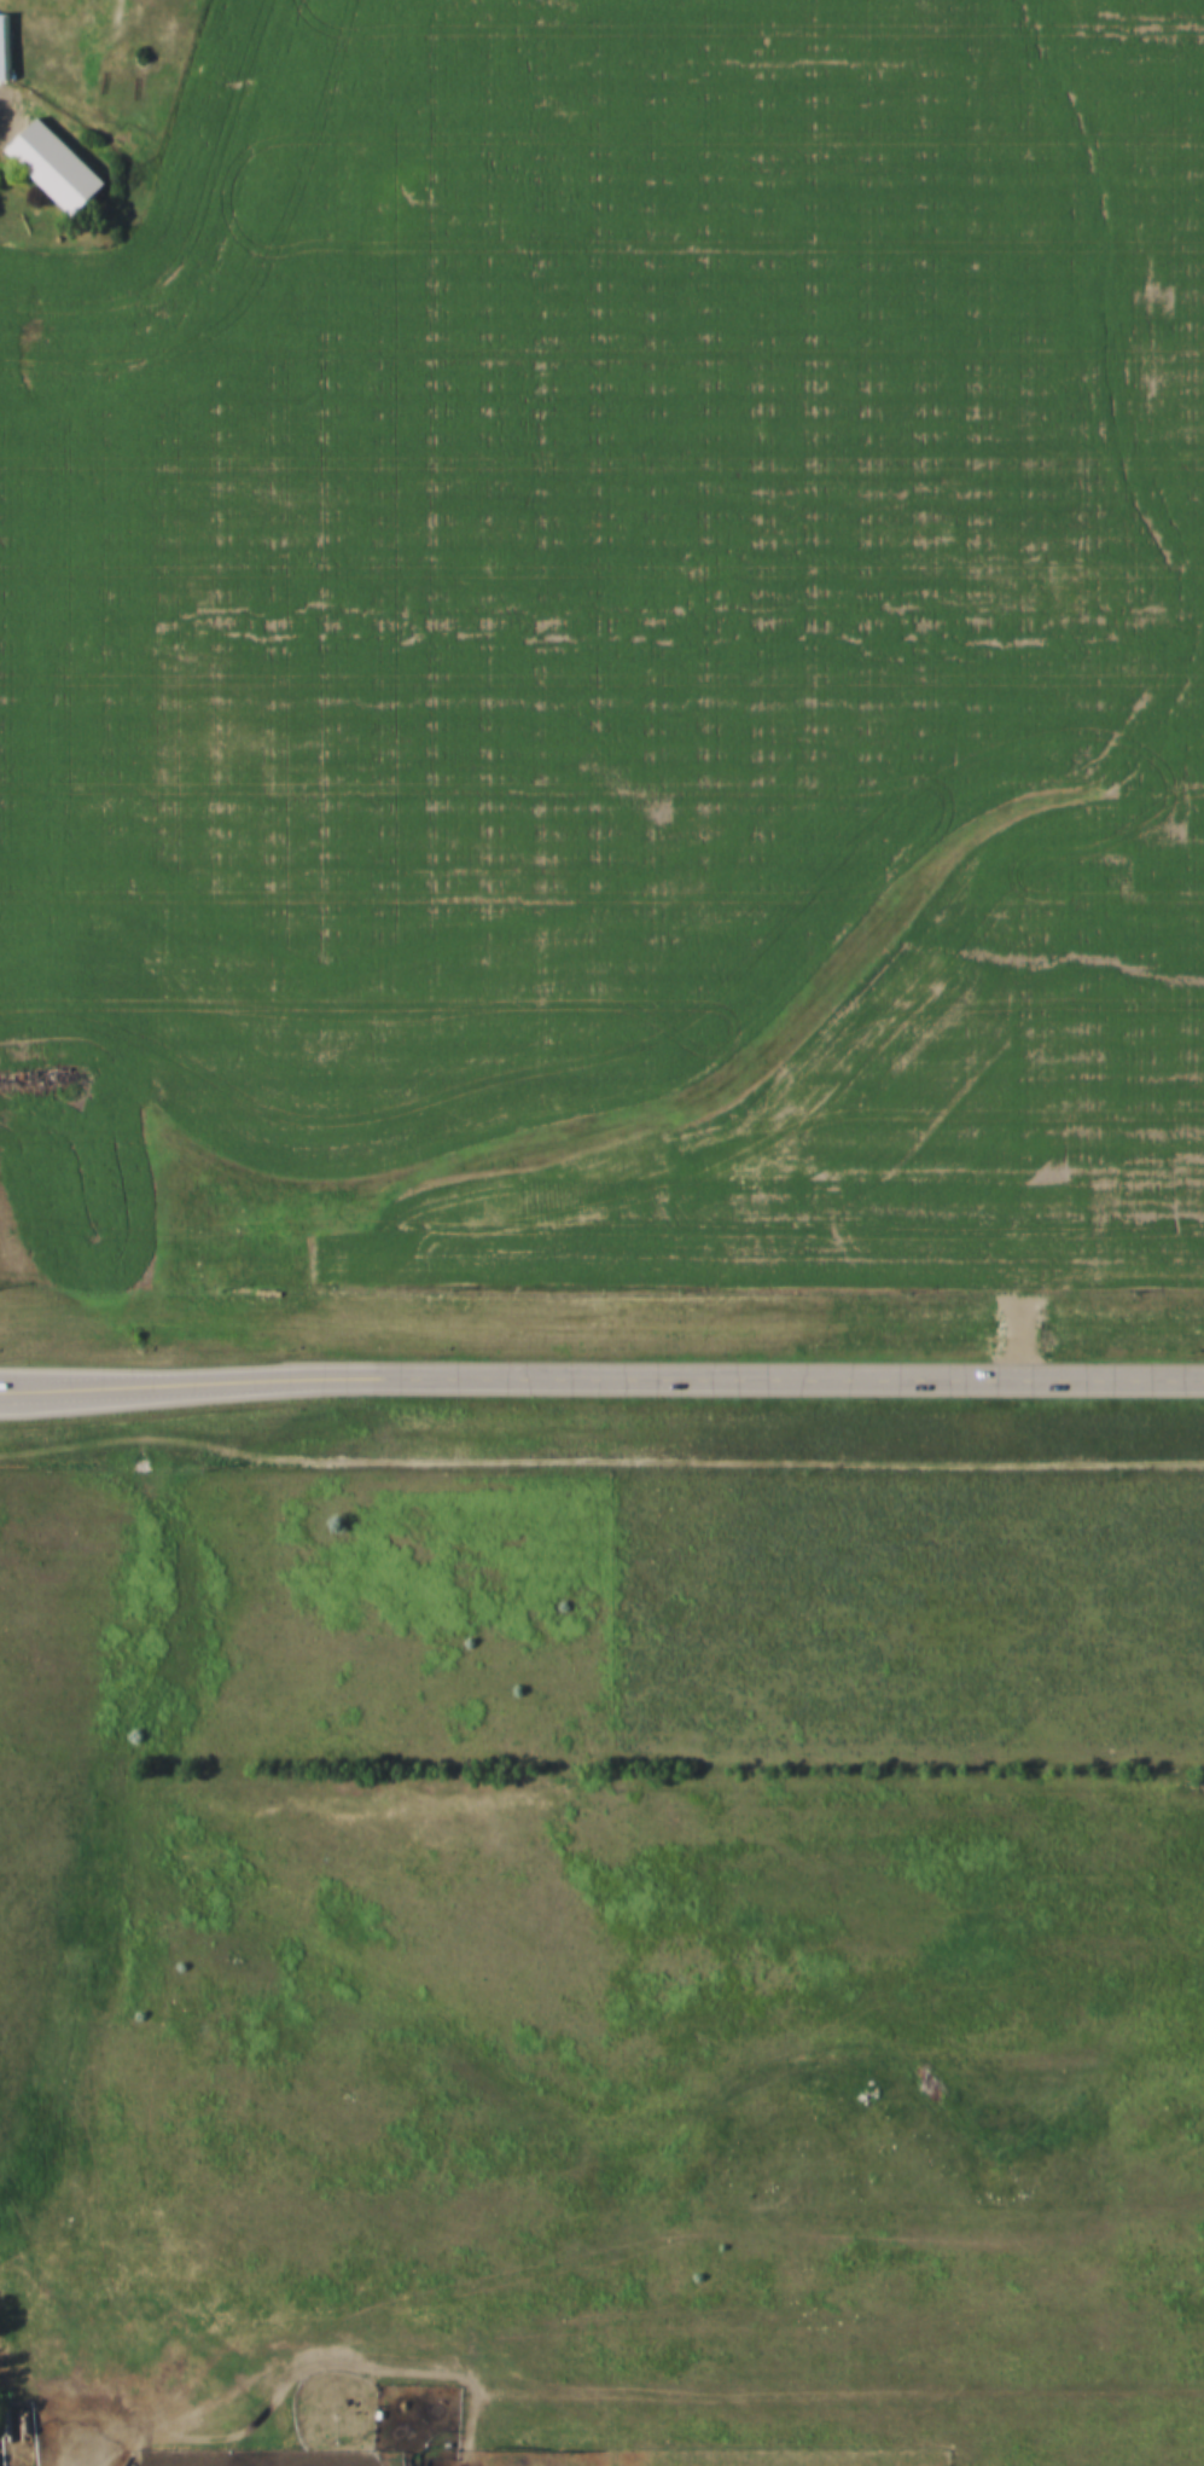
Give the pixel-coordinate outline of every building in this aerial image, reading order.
[(11,79),(11,12),(0,12),(0,79),(11,79)]
